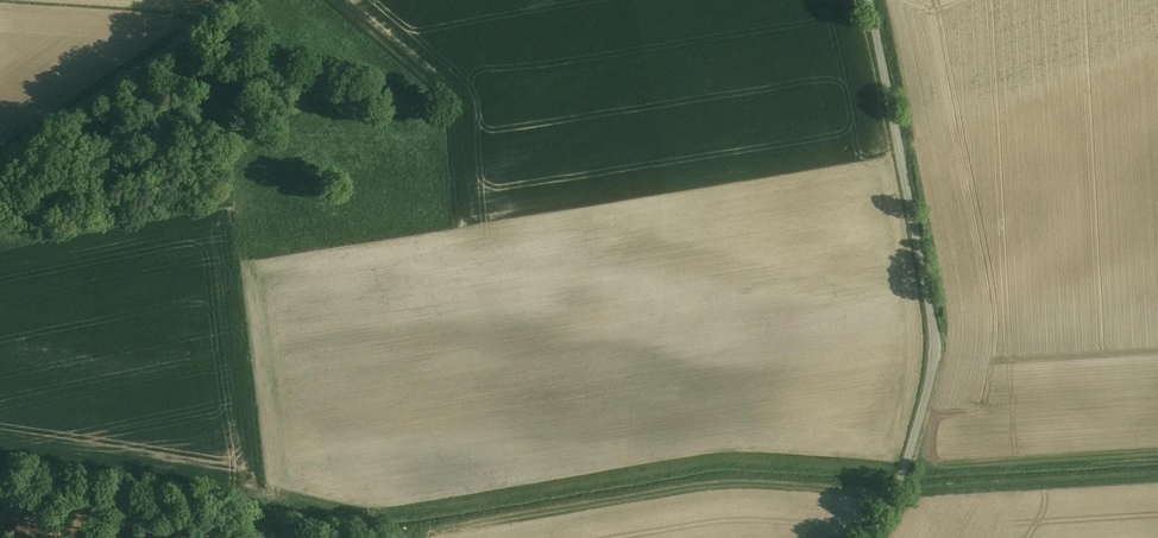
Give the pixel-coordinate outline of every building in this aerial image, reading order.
[(329,76),(312,72),(309,83),(326,88),(329,76)]
